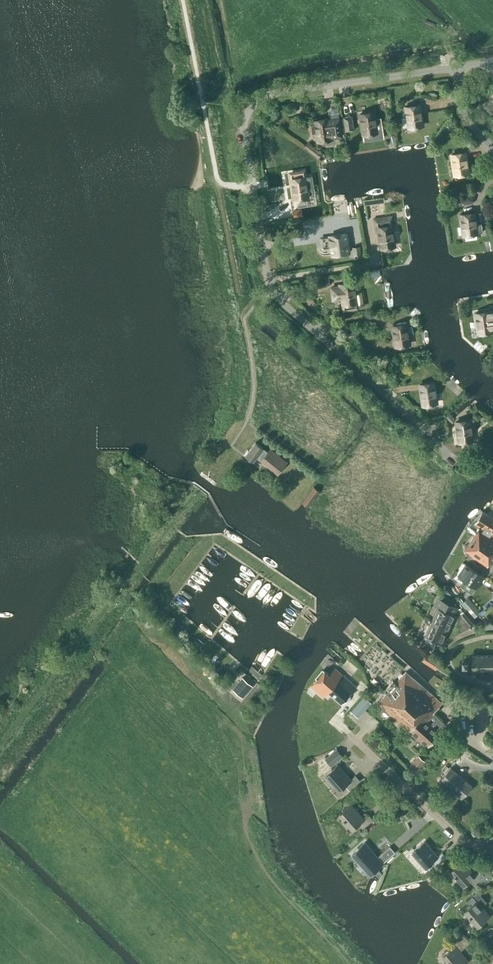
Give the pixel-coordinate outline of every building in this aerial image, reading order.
[(422,125),(419,105),(405,107),(409,127),(422,125)] [(377,132),(374,112),(360,114),(363,134),(377,132)] [(351,116),(343,118),(345,131),(353,130),(351,116)] [(328,120),(328,119),(314,121),(315,123),(310,124),(311,134),(316,134),(318,141),(331,139),(331,138),(341,136),(338,118),(328,120)] [(322,152),(308,142),(304,147),(318,158),(322,152)] [(454,174),(468,172),(465,152),(451,154),(454,174)] [(291,179),(294,199),(308,197),(305,177),(291,179)] [(461,204),(473,202),(472,194),(459,196),(461,204)] [(384,197),(363,200),(364,205),(385,202),(384,197)] [(474,212),(460,215),(463,235),(482,232),(481,224),(476,225),(474,212)] [(379,235),(381,248),(394,246),(392,233),(395,233),(392,216),(374,218),(376,235),(379,235)] [(349,252),(346,232),(332,234),(330,235),(330,237),(321,239),(322,246),(332,245),(333,255),(335,255),(349,252)] [(342,312),(358,310),(354,282),(340,284),(329,286),(331,301),(340,300),(342,312)] [(475,313),(478,333),(492,331),(491,328),(492,327),(492,311),(489,312),(489,311),(475,313)] [(392,326),(396,346),(409,344),(406,323),(392,326)] [(349,338),(359,335),(357,329),(347,331),(349,338)] [(433,382),(420,384),(423,405),(437,402),(433,382)] [(471,430),(475,429),(473,419),(455,422),(459,442),(472,440),(471,430)] [(255,442),(246,455),(253,461),(257,456),(278,473),(285,465),(284,464),(286,462),(271,450),(268,453),(268,452),(266,454),(261,451),(263,448),(255,442)] [(319,491),(314,487),(302,503),(308,507),(319,491)] [(485,513),(481,510),(474,523),(477,525),(491,532),(492,528),(492,517),(485,513)] [(470,555),(487,567),(492,559),(492,539),(479,529),(468,544),(464,545),(466,555),(470,555)] [(465,564),(457,576),(464,580),(463,582),(463,585),(464,588),(466,589),(470,592),(474,587),(475,588),(481,579),(478,577),(480,574),(465,564)] [(462,594),(453,582),(448,586),(451,590),(454,595),(457,598),(462,594)] [(451,590),(447,585),(442,588),(450,598),(454,595),(451,590)] [(431,621),(449,630),(455,615),(453,614),(457,607),(437,597),(433,606),(437,608),(431,621)] [(468,597),(461,603),(465,609),(473,618),(480,612),(468,597)] [(473,618),(465,609),(461,613),(469,622),(473,618)] [(442,644),(449,630),(431,621),(424,635),(442,644)] [(436,670),(440,663),(426,655),(422,661),(436,670)] [(472,669),(492,669),(492,655),(472,655),(472,669)] [(252,666),(248,670),(258,678),(261,674),(252,666)] [(341,703),(356,686),(355,685),(357,682),(351,677),(349,680),(335,668),(329,674),(324,670),(311,686),(323,696),(328,690),(330,692),(330,693),(341,703)] [(442,702),(406,671),(395,683),(393,680),(386,688),(389,691),(384,695),(378,703),(408,730),(426,747),(440,732),(439,731),(443,726),(442,721),(434,714),(434,713),(433,712),(442,702)] [(243,694),(251,685),(243,678),(241,681),(242,681),(238,686),(237,685),(236,688),(243,694)] [(365,695),(352,709),(359,714),(371,700),(365,695)] [(337,749),(336,749),(325,759),(331,766),(343,756),(337,749)] [(425,761),(418,755),(407,767),(414,773),(425,761)] [(349,790),(360,780),(355,775),(351,779),(337,764),(326,775),(339,790),(345,785),(349,790)] [(445,784),(461,798),(471,785),(451,767),(438,781),(443,786),(445,784)] [(364,818),(351,803),(339,814),(352,829),(358,824),(362,829),(373,819),(368,814),(364,818)] [(436,866),(447,857),(442,852),(437,856),(424,841),(412,852),(425,867),(432,861),(436,866)] [(371,873),(394,852),(390,847),(377,858),(364,843),(352,853),(366,868),(371,873)] [(475,875),(462,860),(450,870),(463,885),(469,880),(474,885),(478,881),(482,886),(492,877),(488,872),(484,876),(479,870),(475,875)] [(489,915),(481,906),(487,902),(477,891),(466,901),(470,905),(464,911),(477,926),(489,915)] [(455,936),(450,941),(454,945),(442,956),(450,963),(463,963),(467,960),(460,951),(465,947),(466,948),(471,944),(465,937),(459,933),(455,936)]
